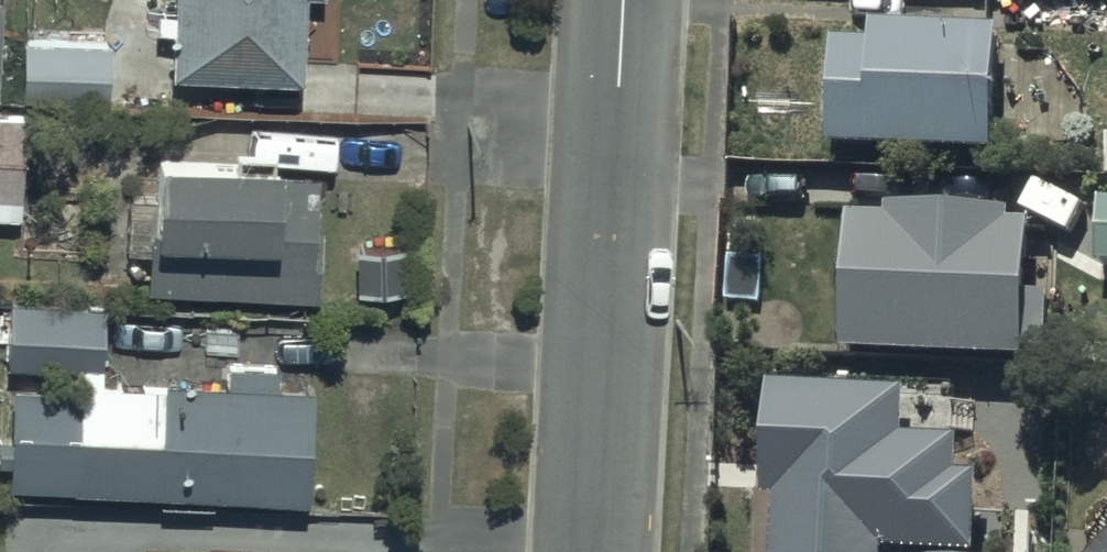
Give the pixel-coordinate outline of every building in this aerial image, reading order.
[(175,83),(304,87),(306,0),(177,0),(175,83)] [(864,32),(827,31),(824,139),(990,144),(994,20),(865,16),(864,32)] [(115,47),(26,44),(24,102),(113,106),(115,47)] [(0,116),(0,223),(24,223),(27,116),(0,116)] [(325,174),(159,166),(153,293),(319,300),(325,174)] [(892,228),(853,226),(847,357),(1030,365),(1030,357),(1051,358),(1054,300),(1033,299),(1036,232),(1014,231),(1014,220),(892,215),(892,228)] [(106,307),(8,306),(7,370),(106,371),(106,307)] [(763,374),(758,487),(772,488),(770,551),(883,551),(884,542),(970,546),(974,462),(949,461),(950,429),(895,427),(897,380),(763,374)] [(8,491),(311,499),(314,392),(11,383),(8,491)] [(1076,551),(1106,551),(1106,519),(1076,551)]
